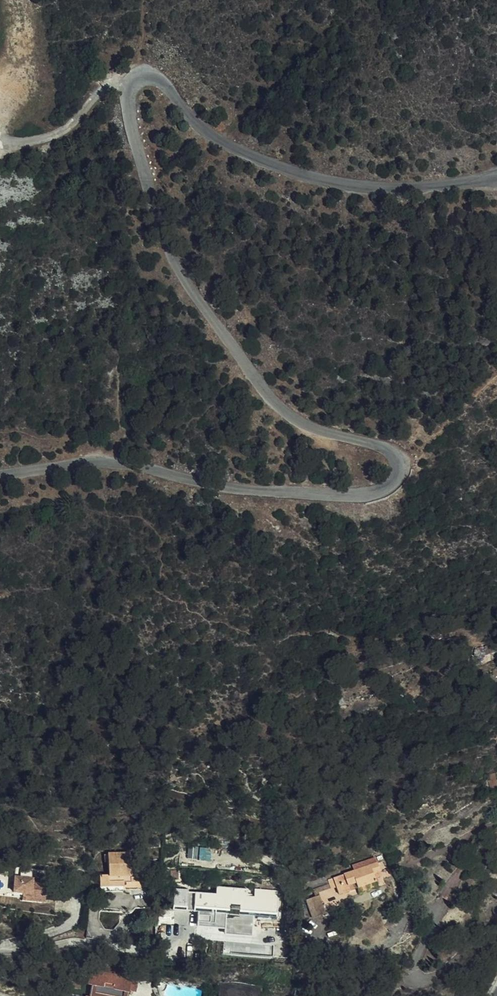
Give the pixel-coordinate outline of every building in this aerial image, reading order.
[(479,647),(491,645),(490,639),(469,643),(468,646),(468,647),(470,649),(472,651),(474,651),(477,650),(479,647)] [(329,867),(330,871),(331,875),(336,874),(338,882),(357,878),(375,874),(374,870),(382,868),(379,856),(386,854),(385,848),(377,849),(378,850),(354,855),(355,860),(329,867)] [(105,894),(131,896),(131,893),(152,894),(152,872),(137,870),(136,856),(116,855),(115,877),(106,877),(105,894)] [(37,871),(21,869),(19,899),(28,900),(28,901),(41,902),(41,901),(51,901),(52,883),(43,883),(43,884),(39,884),(39,880),(37,880),(37,871)] [(312,875),(313,882),(318,881),(318,878),(331,875),(330,871),(312,875)] [(377,880),(375,874),(357,878),(359,884),(377,880)] [(254,888),(254,880),(223,882),(224,890),(214,890),(214,895),(203,896),(204,909),(208,909),(209,921),(232,920),(232,924),(232,926),(252,925),(252,930),(260,929),(259,913),(256,913),(256,907),(286,906),(285,887),(284,887),(284,879),(261,880),(262,887),(254,888)] [(318,881),(313,882),(303,884),(307,903),(322,900),(318,881)] [(195,910),(195,907),(194,889),(179,890),(180,911),(195,910)] [(90,995),(128,995),(130,984),(131,978),(91,970),(88,990),(91,990),(90,995)] [(130,984),(128,995),(133,995),(134,995),(137,986),(130,984)] [(70,991),(80,993),(81,987),(71,985),(70,991)]
